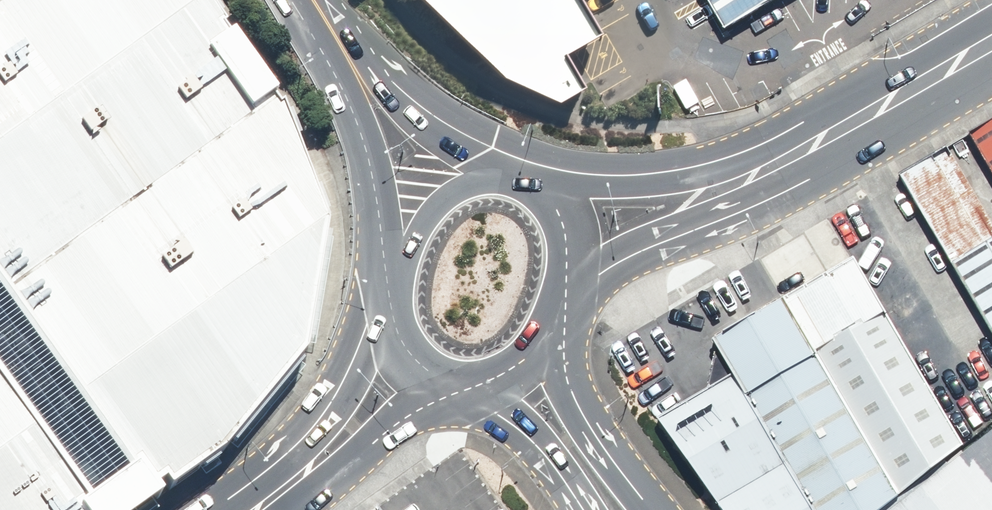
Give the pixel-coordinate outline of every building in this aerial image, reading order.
[(301,354),(303,344),(314,346),(331,240),(319,238),(321,225),(319,219),(329,216),(320,190),(309,193),(290,143),(295,141),(286,116),(281,117),(277,107),(275,108),(268,98),(270,97),(269,96),(273,93),(233,38),(229,41),(226,37),(225,38),(213,21),(219,18),(206,0),(0,0),(0,509),(139,509),(157,497),(151,490),(159,484),(165,491),(196,469),(199,474),(215,462),(212,458),(220,452),(226,445),(234,452),(303,368),(294,362),(301,354)] [(497,72),(551,98),(574,88),(557,55),(590,32),(572,0),(419,0),(497,72)] [(722,31),(776,0),(704,0),(722,31)] [(967,139),(991,180),(991,124),(967,139)] [(981,208),(945,151),(898,180),(991,340),(991,201),(981,208)] [(960,447),(852,262),(783,301),(898,496),(957,449),(960,447)] [(783,301),(712,342),(718,353),(809,509),(880,509),(898,496),(783,301)] [(718,353),(707,392),(659,421),(722,509),(809,509),(718,353)] [(880,509),(991,509),(991,434),(962,455),(957,449),(898,496),(880,509)]
